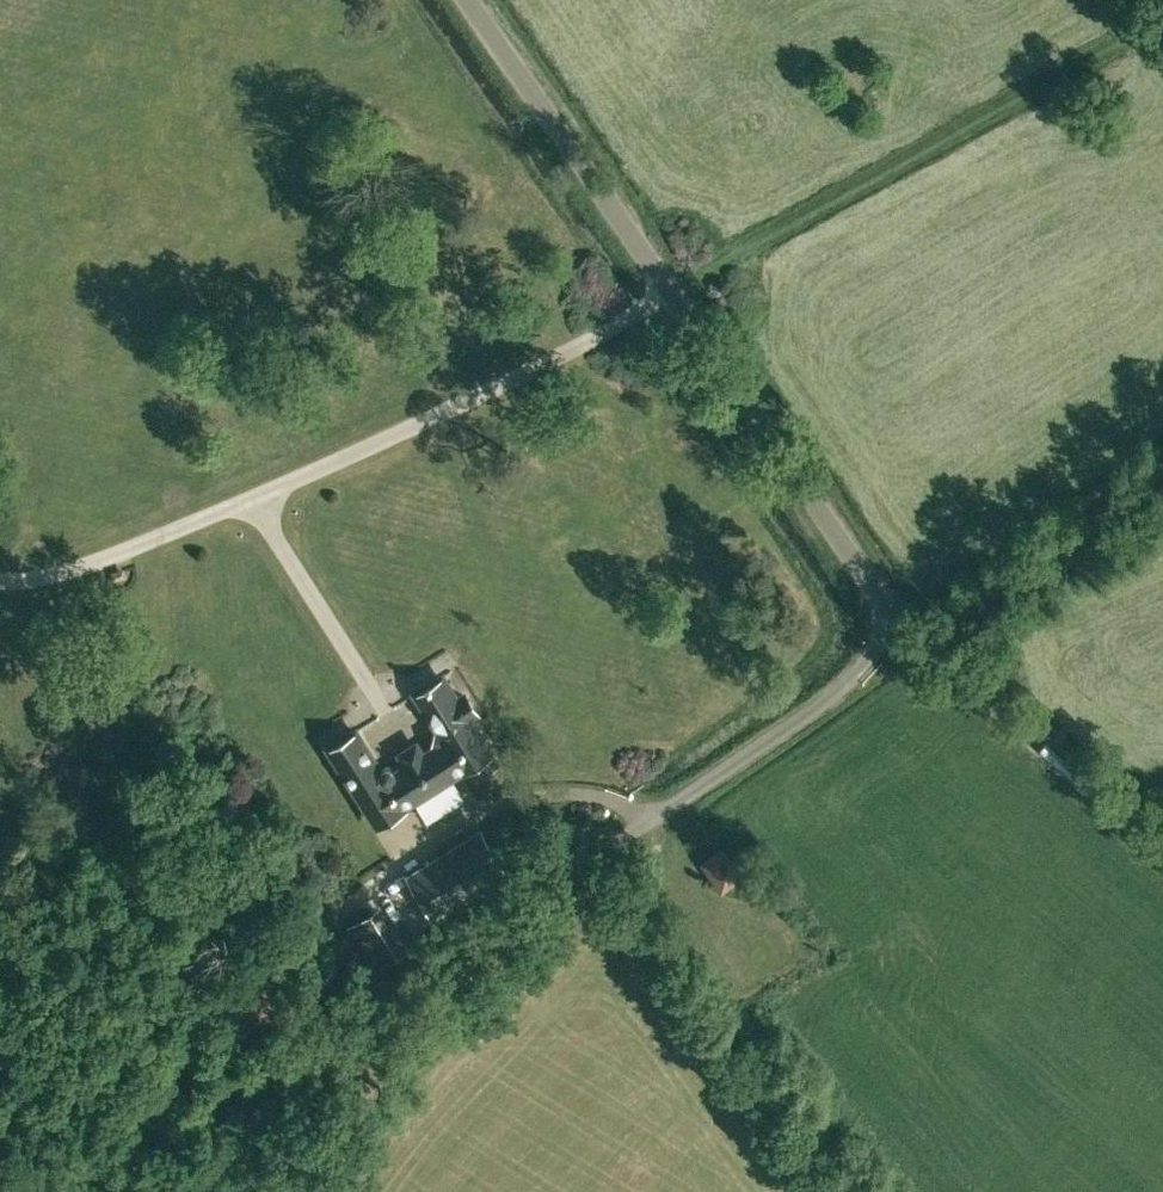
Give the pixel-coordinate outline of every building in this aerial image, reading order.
[(481,714),(470,696),(458,703),(444,680),(422,694),(446,732),(444,733),(442,746),(442,748),(477,726),(473,719),(481,714)] [(405,805),(481,758),(488,770),(499,763),(477,726),(442,748),(397,776),(394,769),(387,767),(384,771),(405,805)] [(405,805),(384,771),(358,730),(332,746),(379,822),(405,805)] [(412,875),(438,916),(507,874),(481,832),(412,875)] [(727,889),(746,875),(726,847),(707,861),(727,889)] [(349,928),(355,938),(348,943),(357,957),(365,951),(376,969),(407,950),(380,908),(349,928)]
